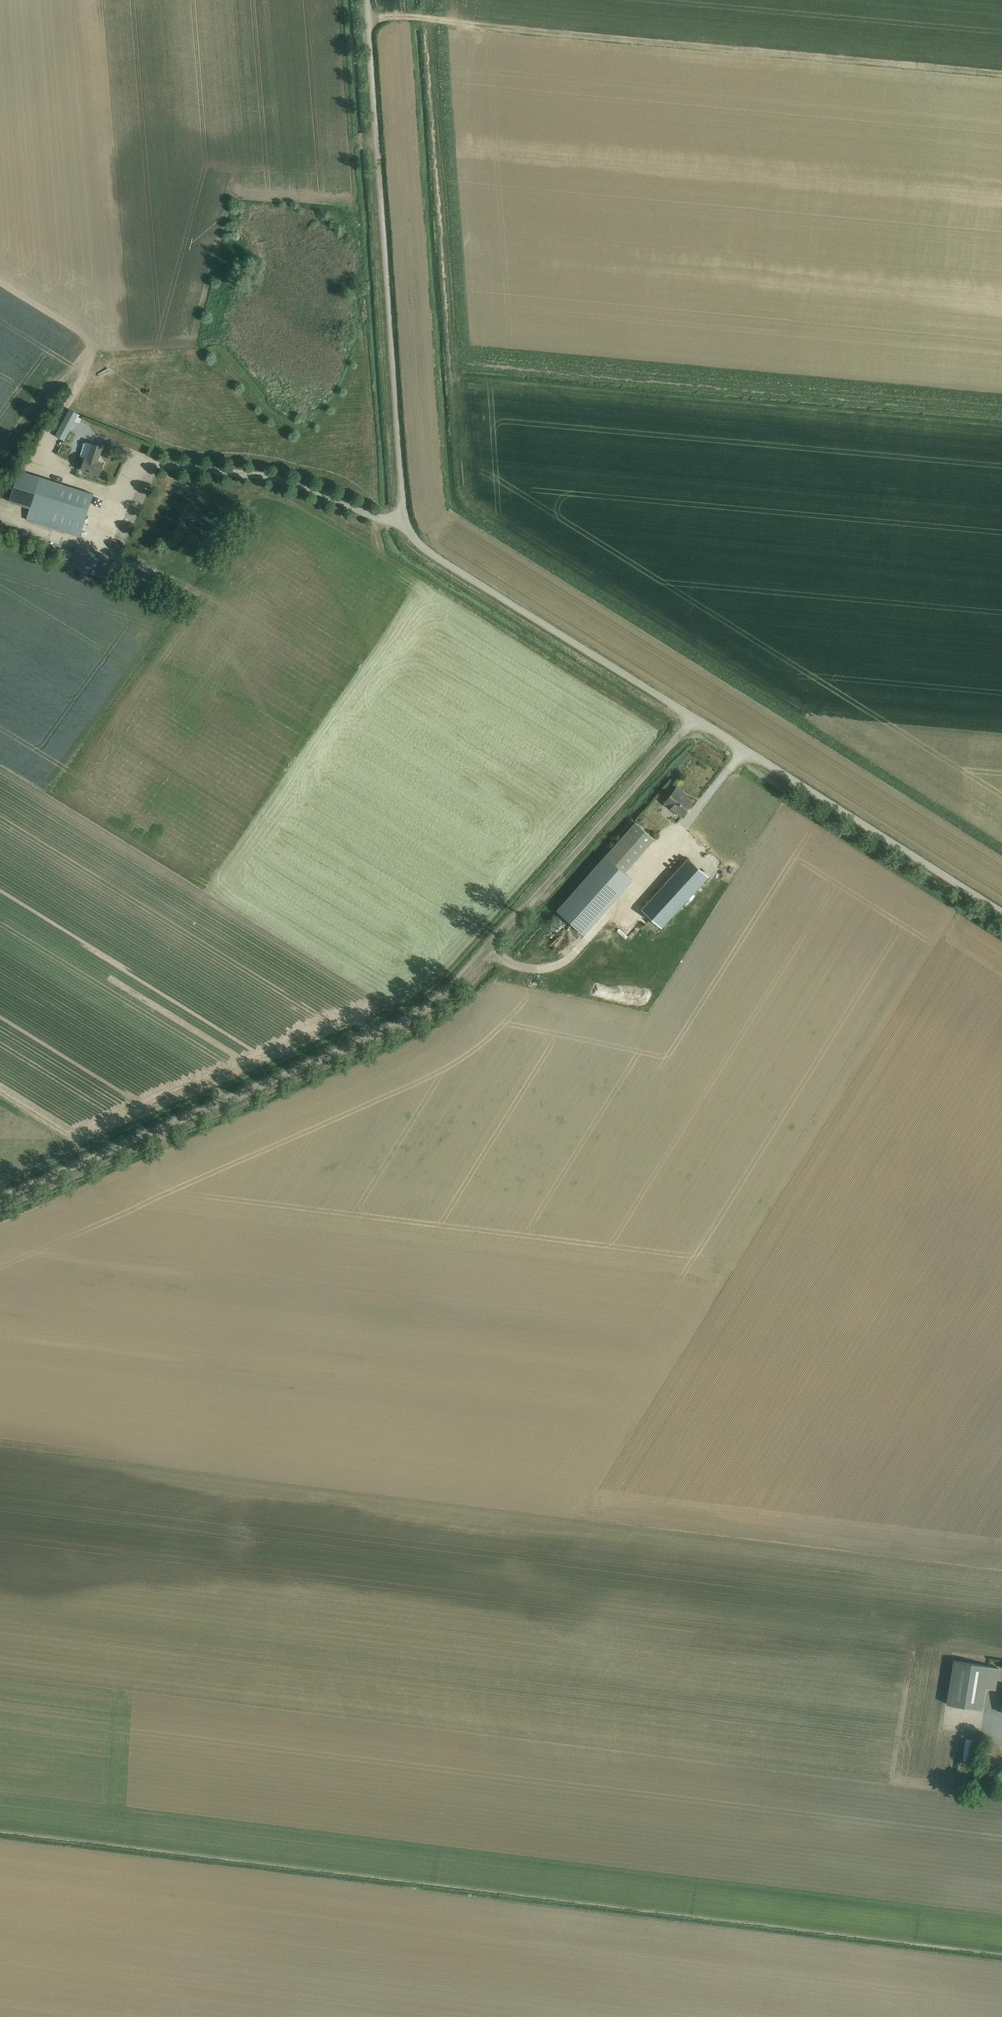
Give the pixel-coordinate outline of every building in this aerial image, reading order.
[(69,409),(55,435),(64,440),(75,421),(79,423),(83,417),(69,409)] [(99,475),(103,463),(97,461),(102,446),(92,444),(87,458),(84,457),(81,469),(99,475)] [(92,494),(38,478),(26,520),(80,536),(92,494)] [(687,811),(689,808),(689,806),(692,802),(681,793),(682,792),(676,787),(664,803),(681,816),(685,812),(687,811)] [(654,839),(635,823),(605,856),(607,857),(615,865),(624,873),(654,839)] [(605,856),(581,884),(559,909),(573,922),(586,933),(612,903),(626,888),(628,885),(631,882),(632,880),(624,873),(615,865),(607,857),(605,856)] [(689,857),(641,909),(650,918),(662,928),(662,927),(709,876),(689,857)] [(982,1710),(989,1666),(953,1661),(946,1704),(982,1710)] [(965,1738),(963,1759),(972,1760),(975,1739),(965,1738)]
